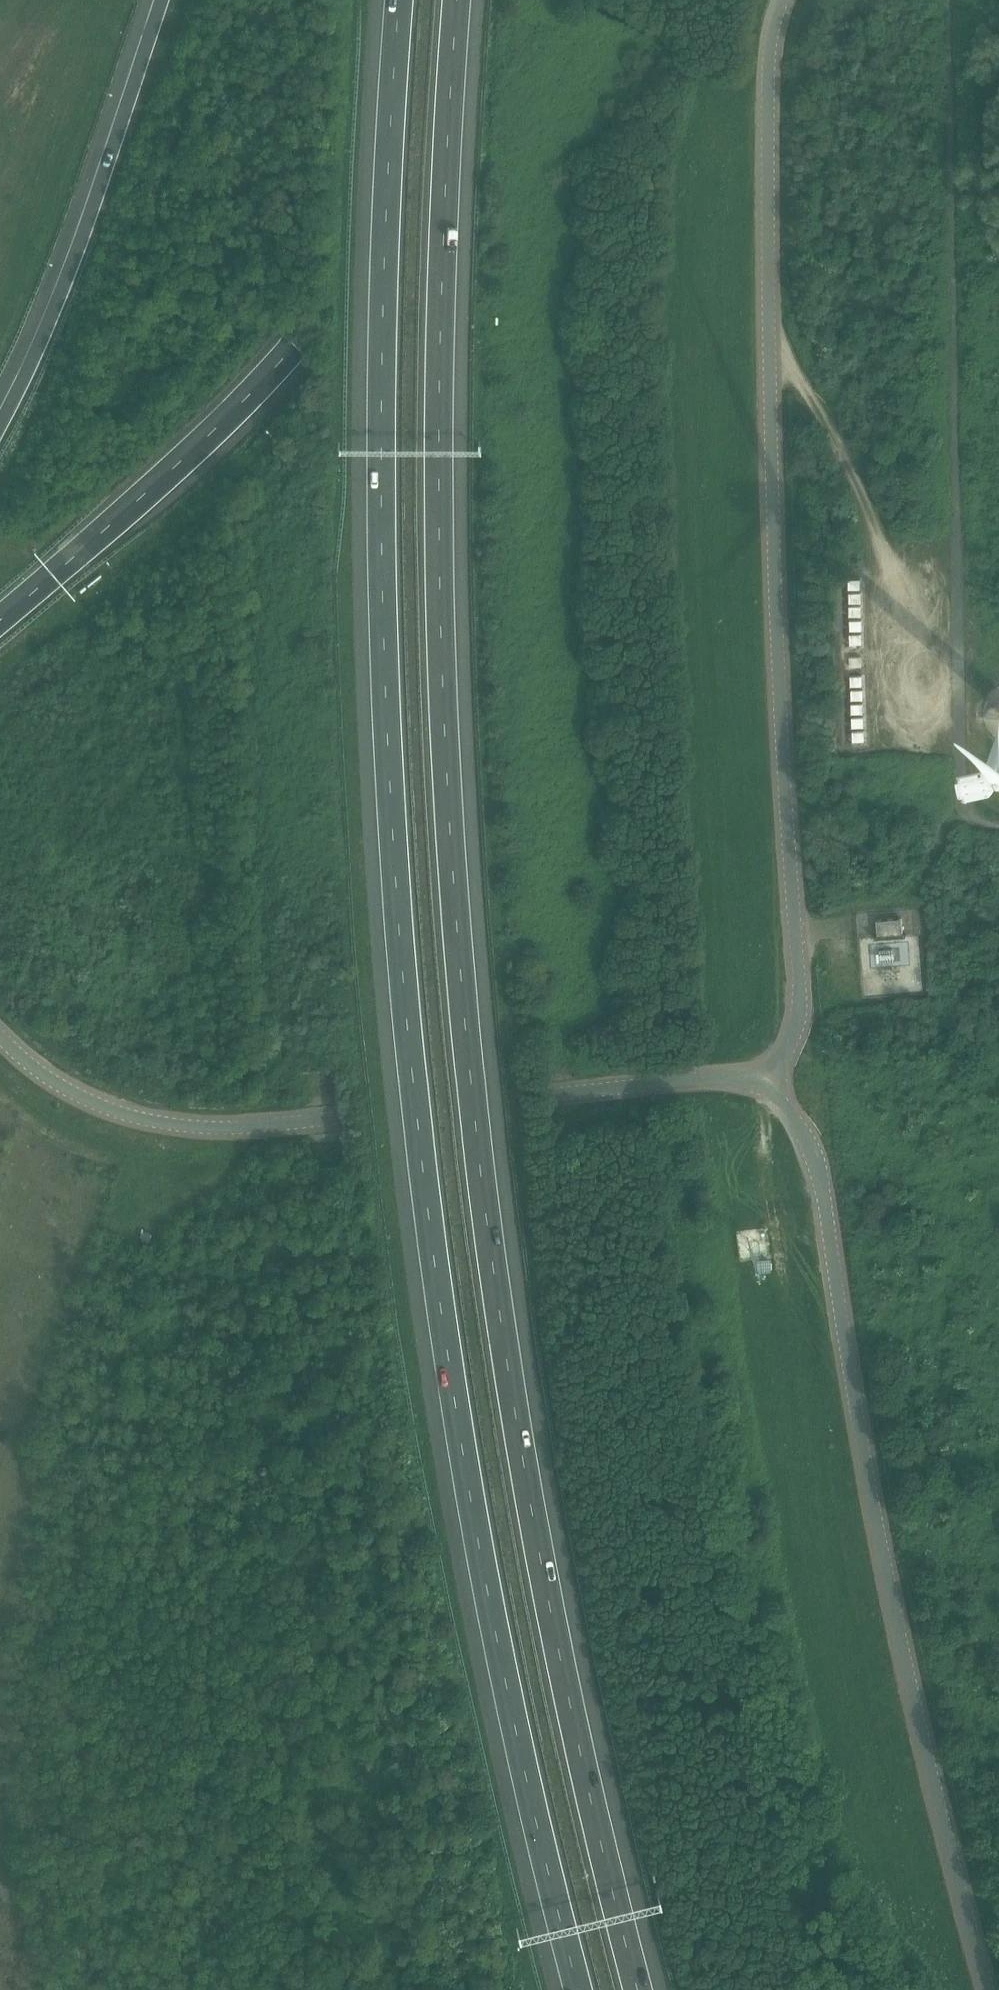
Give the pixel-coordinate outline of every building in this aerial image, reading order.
[(862,657),(850,658),(850,667),(862,667),(862,657)] [(911,661),(901,661),(902,710),(912,710),(911,661)] [(929,661),(919,661),(920,710),(930,710),(929,661)] [(947,661),(937,661),(938,709),(948,709),(947,661)] [(953,759),(953,728),(941,728),(942,759),(953,759)] [(903,918),(878,920),(879,938),(905,936),(903,918)]
